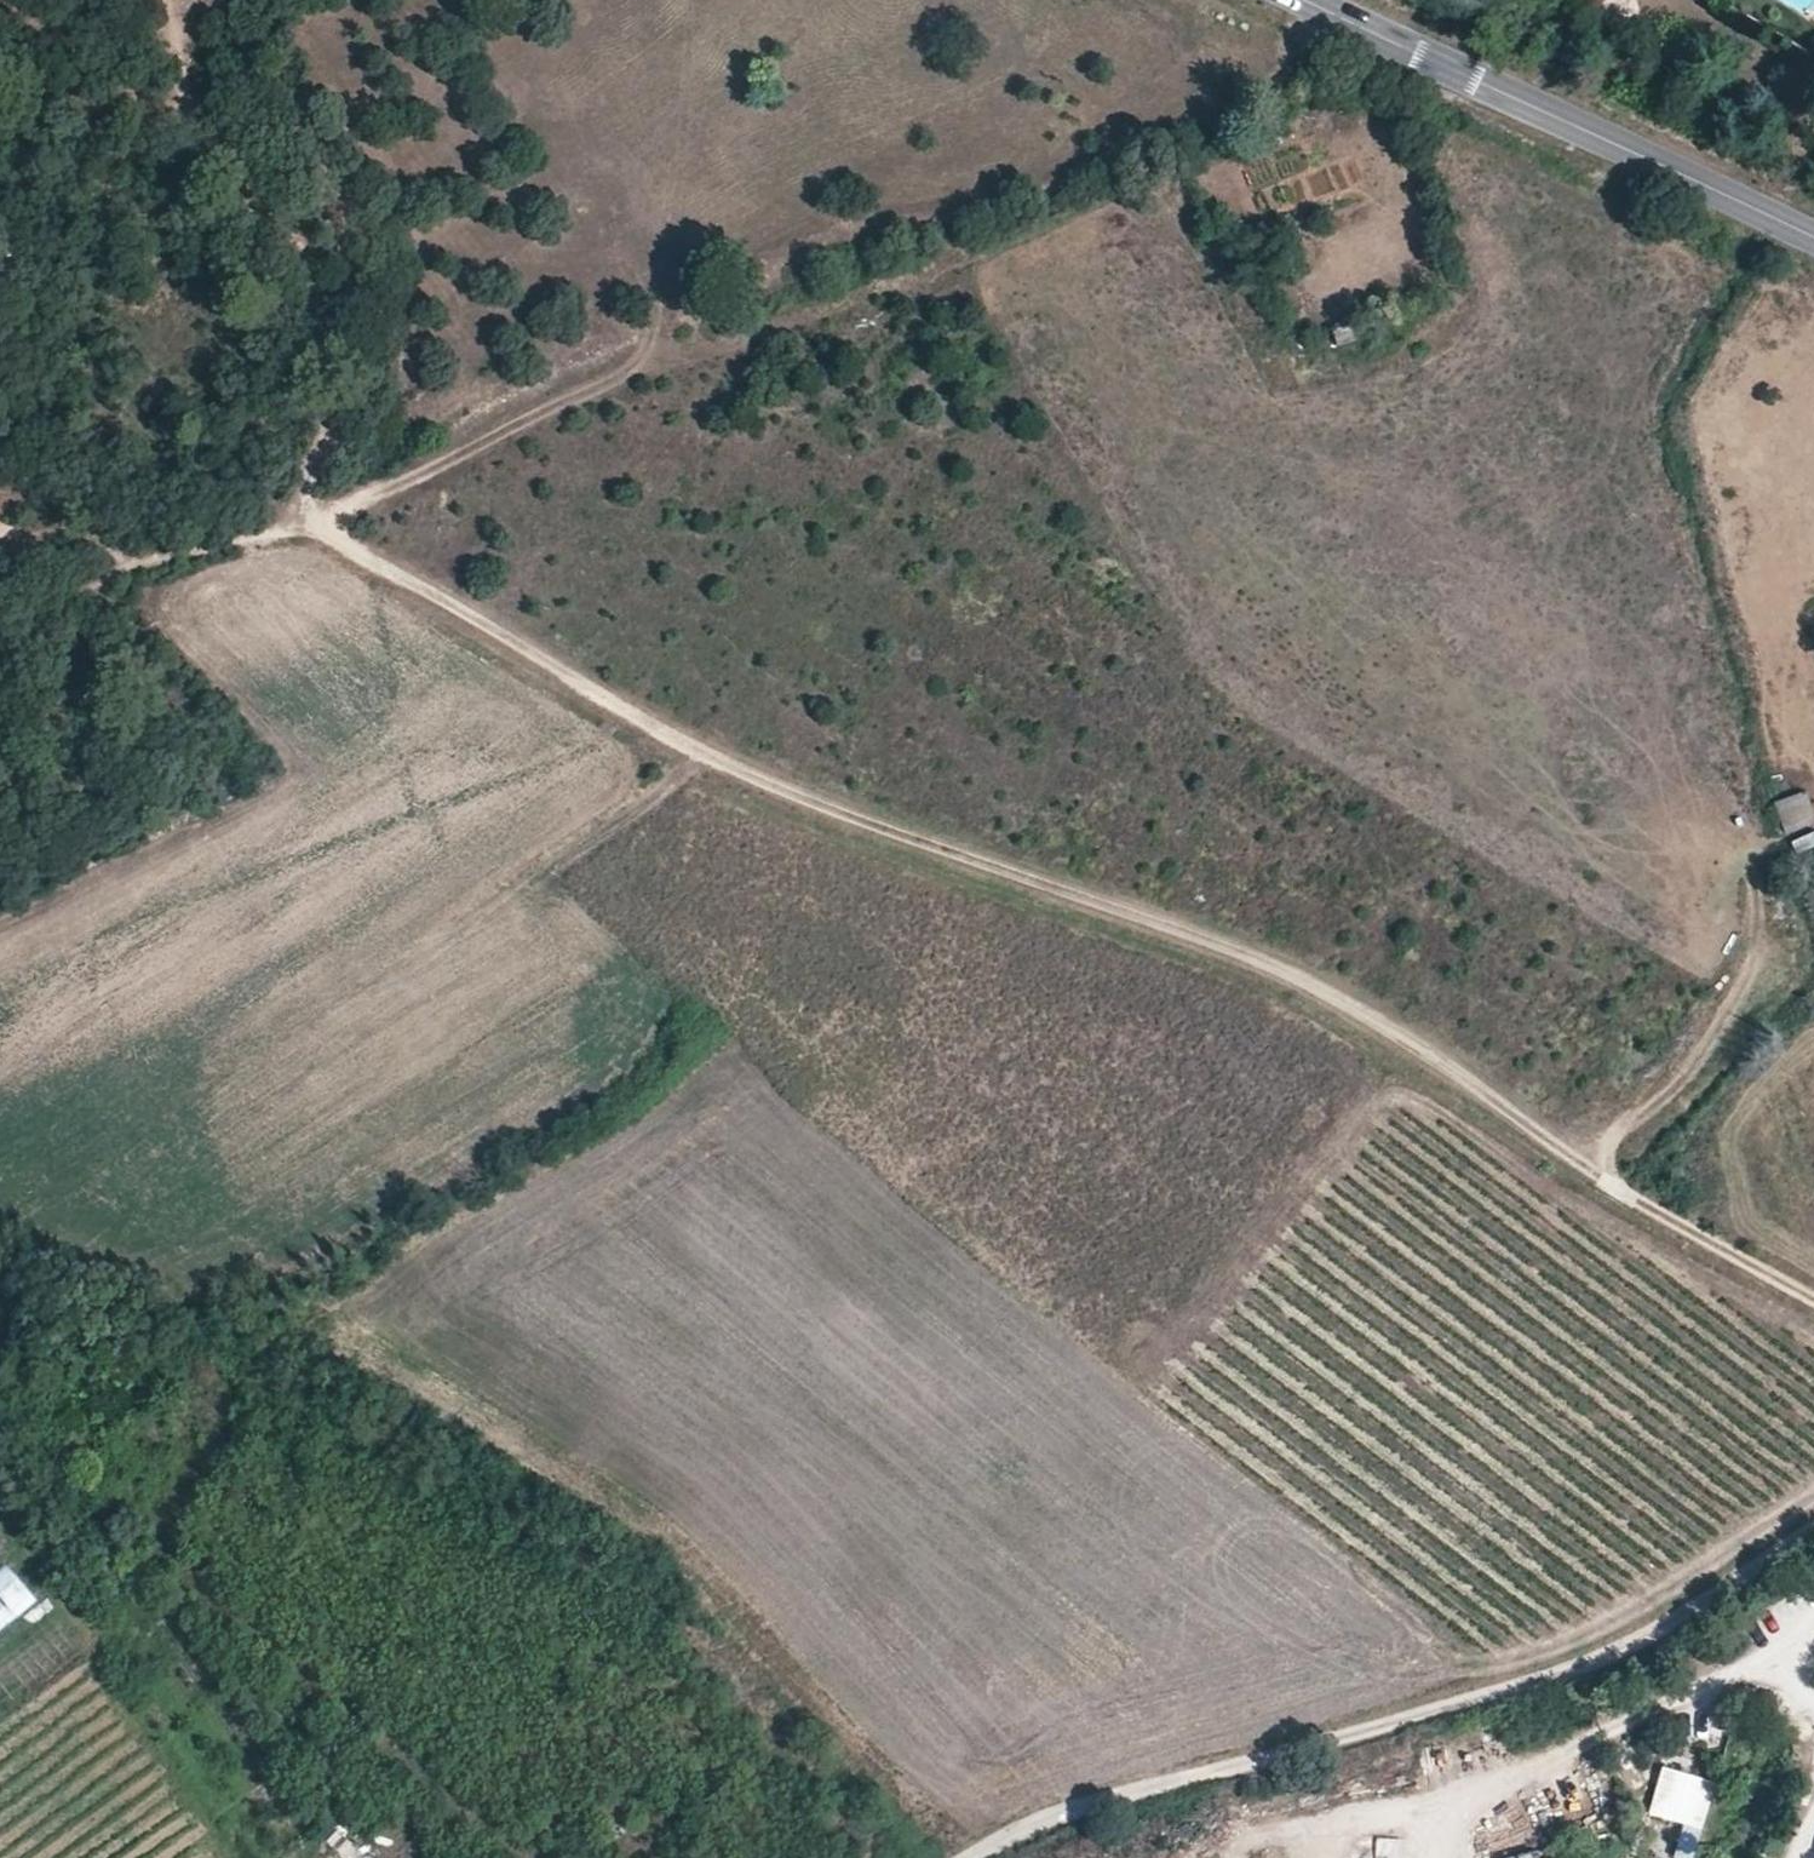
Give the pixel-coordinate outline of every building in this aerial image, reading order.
[(3,305),(9,277),(0,274),(0,305),(3,305)] [(1787,834),(1813,824),(1813,815),(1805,792),(1775,803),(1787,834)] [(37,1606),(15,1575),(0,1585),(0,1632),(37,1606)] [(1702,1831),(1717,1784),(1664,1768),(1650,1815),(1702,1831)]
